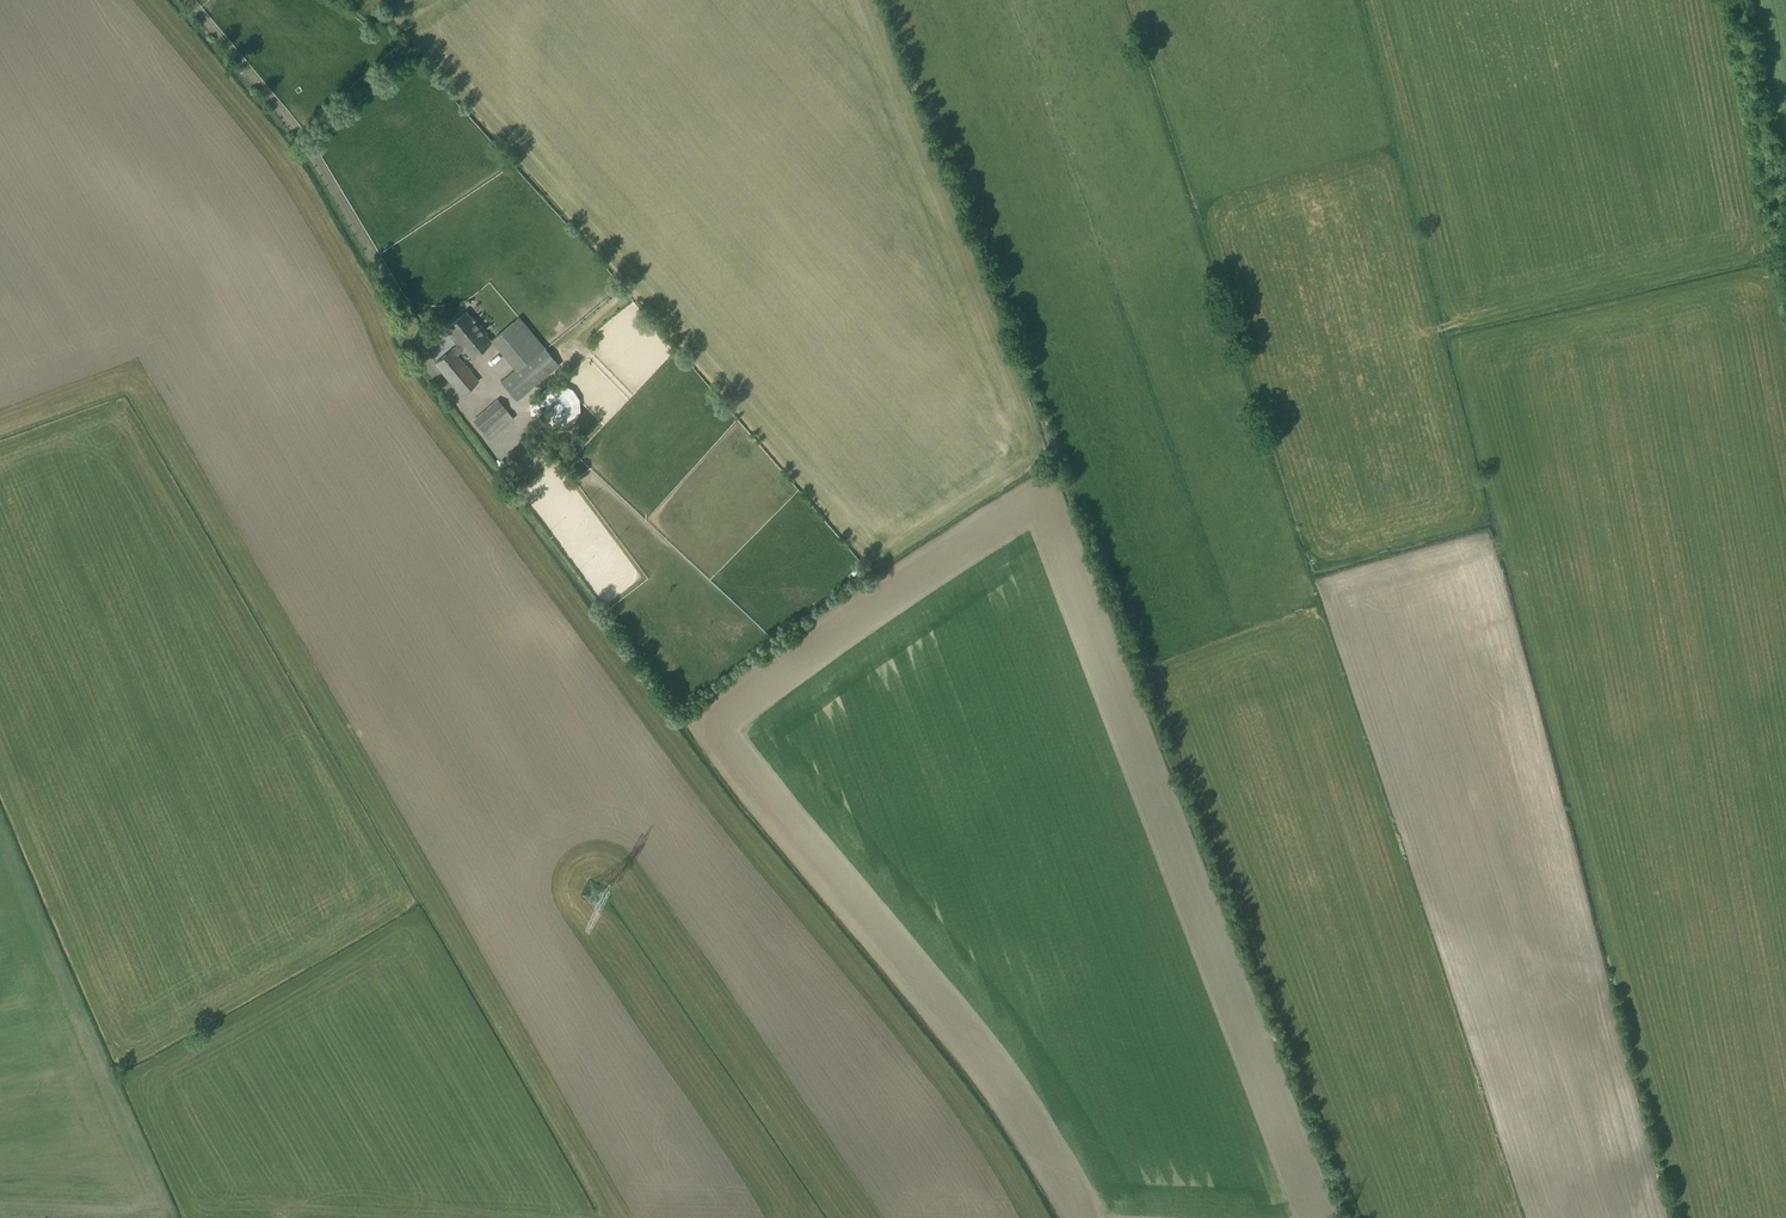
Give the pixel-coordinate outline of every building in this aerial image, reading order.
[(452,350),(456,355),(463,349),(471,358),(490,342),(484,335),(486,333),(473,319),(472,320),(465,312),(446,328),(459,344),(452,350)] [(491,341),(516,370),(543,347),(519,318),(491,341)] [(543,347),(516,370),(501,382),(517,401),(559,365),(543,347)] [(452,350),(435,364),(461,395),(478,381),(456,355),(452,350)] [(565,429),(575,422),(580,411),(579,399),(573,390),(563,385),(562,384),(550,385),(540,392),(534,403),(529,404),(530,415),(536,415),(543,425),(553,429),(565,429)] [(474,420),(488,438),(512,417),(497,400),(474,420)]
